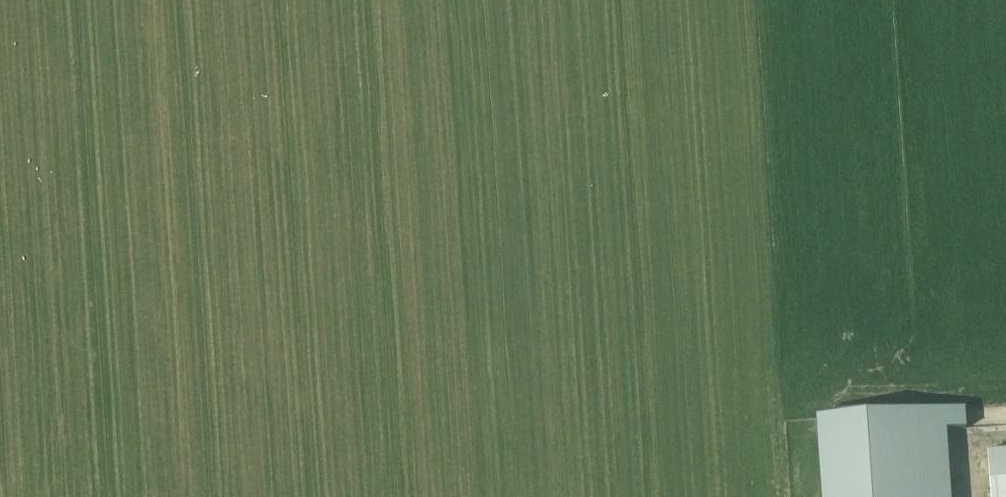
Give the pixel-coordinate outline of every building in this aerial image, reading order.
[(966,408),(817,418),(822,496),(952,496),(948,430),(967,429),(966,408)] [(988,450),(991,496),(1005,496),(1005,449),(988,450)]
